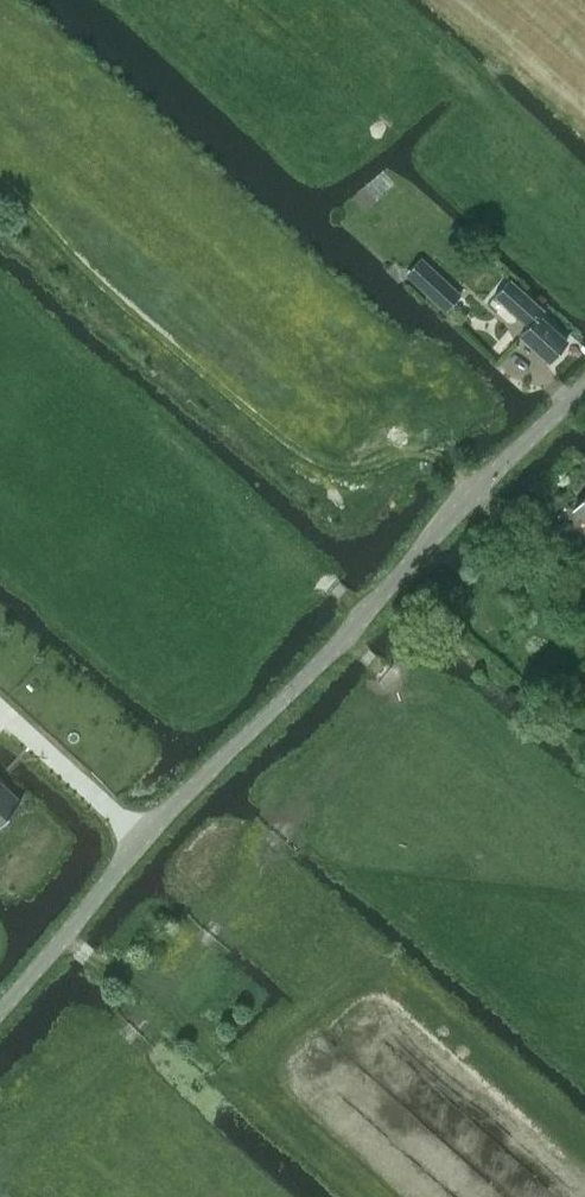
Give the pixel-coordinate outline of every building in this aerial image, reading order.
[(422,281),(417,286),(431,299),(436,293),(450,306),(461,294),(432,268),(422,281)] [(494,295),(528,325),(520,334),(549,360),(566,340),(538,314),(543,308),(509,278),(494,295)] [(574,509),(584,519),(584,496),(574,509)] [(20,799),(0,781),(0,821),(20,799)]
